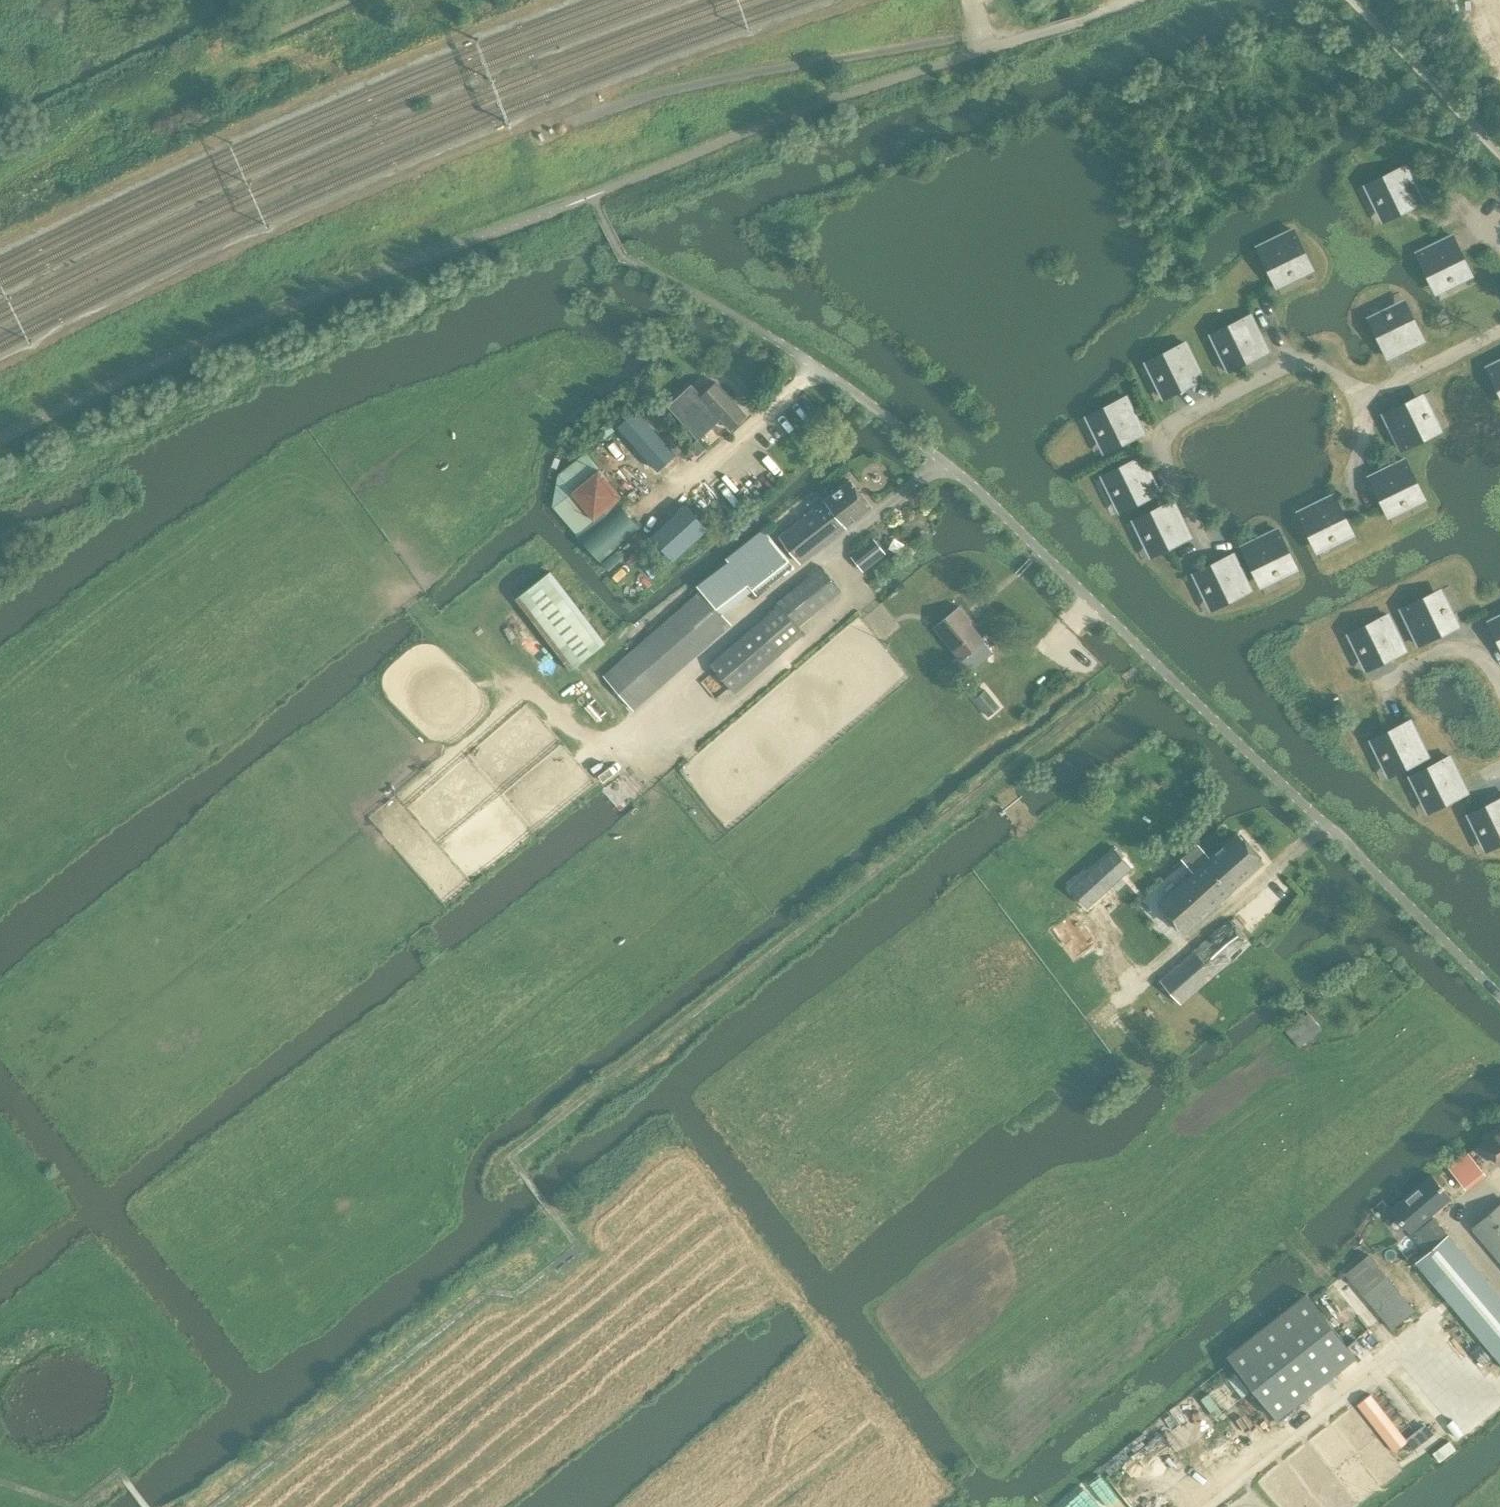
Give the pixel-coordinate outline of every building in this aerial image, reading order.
[(1371,188),(1384,215),(1408,203),(1410,208),(1422,202),(1405,166),(1393,172),(1395,177),(1371,188)] [(1268,257),(1280,281),(1306,268),(1295,244),(1299,242),(1293,229),(1257,247),(1263,259),(1268,257)] [(1427,263),(1439,287),(1465,274),(1454,250),(1458,248),(1452,235),(1416,253),(1422,265),(1427,263)] [(1382,345),(1388,357),(1424,340),(1418,327),(1413,330),(1401,306),(1375,319),(1386,343),(1382,345)] [(1217,337),(1230,364),(1253,352),(1256,357),(1268,351),(1250,315),(1238,321),(1240,326),(1217,337)] [(1152,365),(1165,391),(1188,380),(1191,385),(1203,379),(1185,343),(1173,349),(1175,353),(1152,365)] [(1499,382),(1499,361),(1487,367),(1493,380),(1498,377),(1499,382)] [(731,429),(746,415),(716,382),(702,396),(692,385),(669,406),(699,438),(721,418),(731,429)] [(1092,419),(1106,446),(1129,434),(1131,439),(1144,433),(1126,397),(1114,403),(1116,408),(1092,419)] [(1401,450),(1413,444),(1411,439),(1435,428),(1422,401),(1398,413),(1396,408),(1384,414),(1401,450)] [(675,457),(634,411),(622,421),(663,468),(675,457)] [(554,503),(584,539),(623,507),(618,501),(622,497),(600,469),(587,453),(560,474),(554,503)] [(1108,479),(1121,505),(1145,494),(1147,499),(1159,493),(1142,457),(1129,463),(1132,467),(1108,479)] [(1380,487),(1392,510),(1418,497),(1407,474),(1411,471),(1405,459),(1369,477),(1375,489),(1380,487)] [(831,495),(818,506),(780,536),(801,563),(846,526),(847,527),(872,507),(851,480),(831,495)] [(1309,522),(1320,546),(1347,533),(1335,509),(1340,507),(1334,495),(1298,512),(1304,524),(1309,522)] [(1139,523),(1152,550),(1176,538),(1178,543),(1190,537),(1173,501),(1161,507),(1163,511),(1139,523)] [(584,539),(602,561),(640,528),(623,507),(584,539)] [(605,675),(636,711),(734,626),(718,609),(750,584),(754,589),(789,560),(765,529),(727,558),(730,561),(698,586),(702,591),(605,675)] [(1252,556),(1264,580),(1291,567),(1279,543),(1284,541),(1278,529),(1242,547),(1248,559),(1252,556)] [(884,553),(873,540),(852,557),(862,570),(884,553)] [(1199,576),(1213,603),(1236,591),(1239,596),(1251,590),(1233,554),(1221,560),(1223,565),(1199,576)] [(782,653),(804,634),(796,625),(840,590),(822,567),(778,601),(780,605),(757,624),(711,664),(737,693),(782,653)] [(517,599),(572,670),(607,643),(552,572),(517,599)] [(1401,609),(1419,645),(1431,639),(1429,634),(1452,622),(1439,596),(1416,607),(1413,603),(1401,609)] [(959,607),(935,626),(957,654),(961,659),(983,640),(965,618),(967,616),(959,607)] [(1354,637),(1368,663),(1391,652),(1393,656),(1406,650),(1388,614),(1376,620),(1378,625),(1354,637)] [(986,690),(976,699),(990,715),(1000,706),(986,690)] [(1377,743),(1390,769),(1413,758),(1416,762),(1428,756),(1410,720),(1398,726),(1400,731),(1377,743)] [(1416,779),(1429,805),(1453,794),(1455,798),(1467,793),(1450,757),(1437,763),(1440,767),(1416,779)] [(1499,838),(1499,799),(1495,801),(1498,806),(1474,817),(1487,844),(1499,838)] [(1211,858),(1194,873),(1159,904),(1184,932),(1263,862),(1238,834),(1211,858)] [(1160,980),(1180,1004),(1250,943),(1230,920),(1160,980)] [(1322,1029),(1308,1013),(1286,1031),(1300,1047),(1322,1029)] [(1483,1142),(1499,1164),(1499,1129),(1483,1142)] [(1433,1175),(1391,1210),(1409,1231),(1451,1196),(1433,1175)] [(1499,1259),(1499,1204),(1473,1227),(1499,1259)] [(1446,1232),(1433,1217),(1411,1234),(1424,1250),(1446,1232)] [(1499,1361),(1499,1296),(1448,1234),(1416,1262),(1499,1361)] [(1345,1274),(1392,1328),(1414,1309),(1367,1255),(1345,1274)] [(1306,1294),(1227,1356),(1277,1419),(1355,1357),(1306,1294)] [(1404,1444),(1367,1397),(1357,1404),(1394,1452),(1404,1444)]
